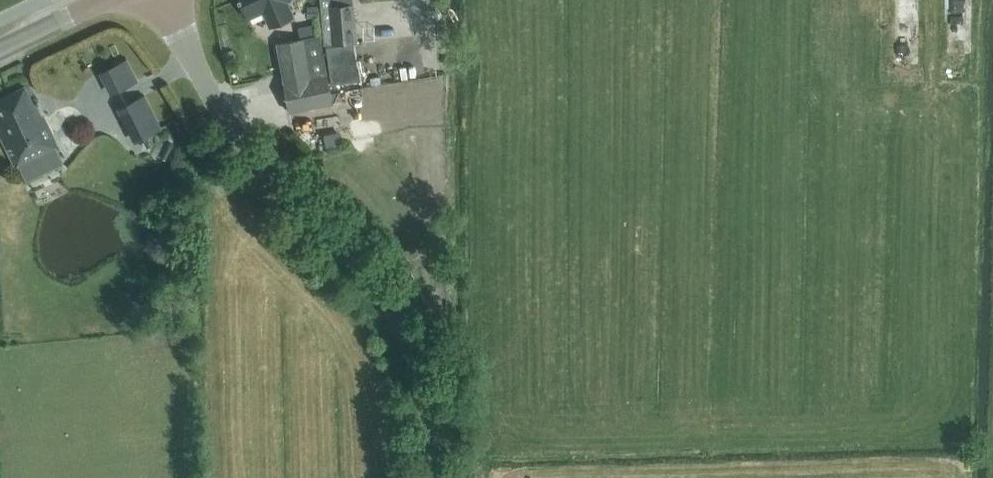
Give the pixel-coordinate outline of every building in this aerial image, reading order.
[(287,1),(289,0),(241,0),(249,18),(263,11),(270,26),(294,16),(287,1)] [(325,44),(357,41),(353,0),(321,0),(325,44)] [(317,7),(306,8),(307,20),(318,19),(317,7)] [(316,23),(298,27),(300,39),(318,36),(316,23)] [(321,44),(321,41),(320,35),(318,36),(300,39),(277,44),(289,111),(333,103),(322,43),(321,44)] [(331,84),(359,79),(354,42),(325,46),(331,84)] [(138,99),(131,85),(138,82),(127,59),(98,74),(133,144),(162,129),(146,96),(138,99)] [(25,86),(0,98),(0,124),(1,126),(0,127),(0,133),(16,167),(58,148),(37,103),(33,105),(25,86)]
